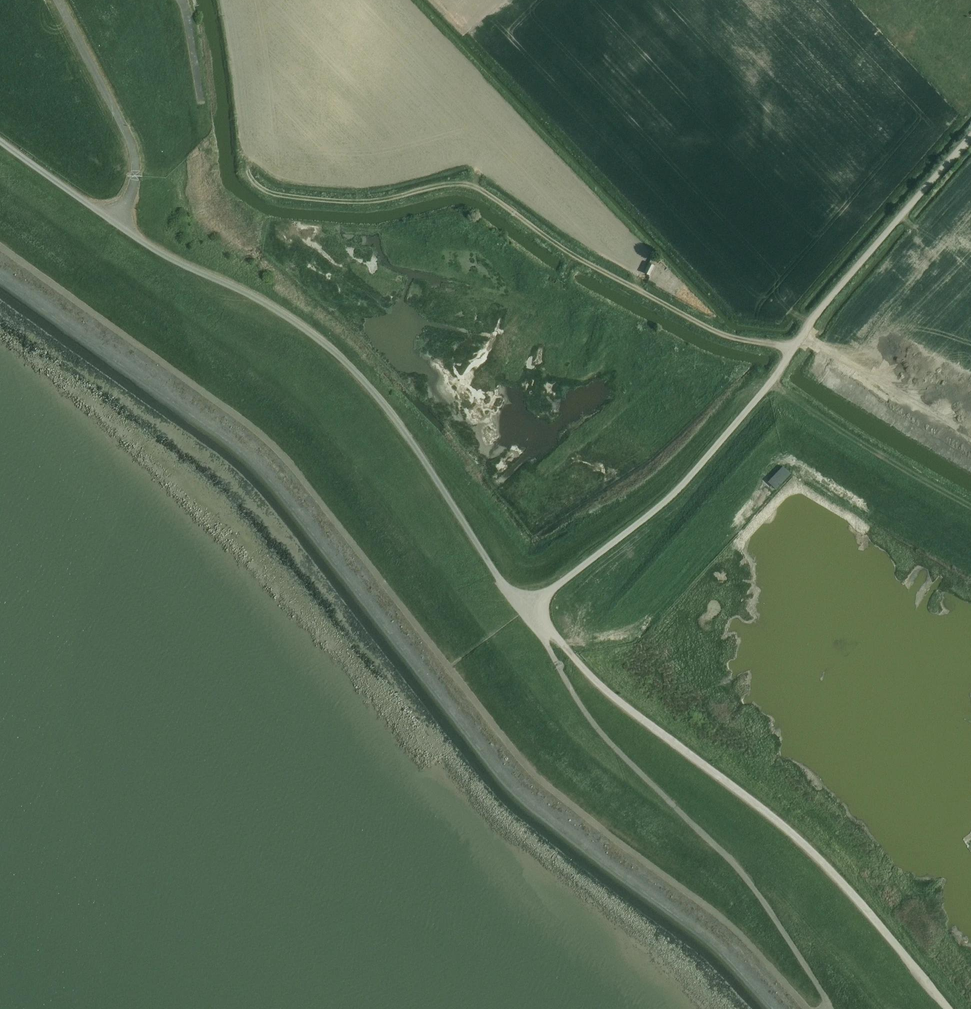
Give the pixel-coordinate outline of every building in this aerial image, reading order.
[(656,266),(650,263),(645,273),(650,276),(656,266)] [(791,473),(783,466),(768,481),(776,489),(791,473)]
